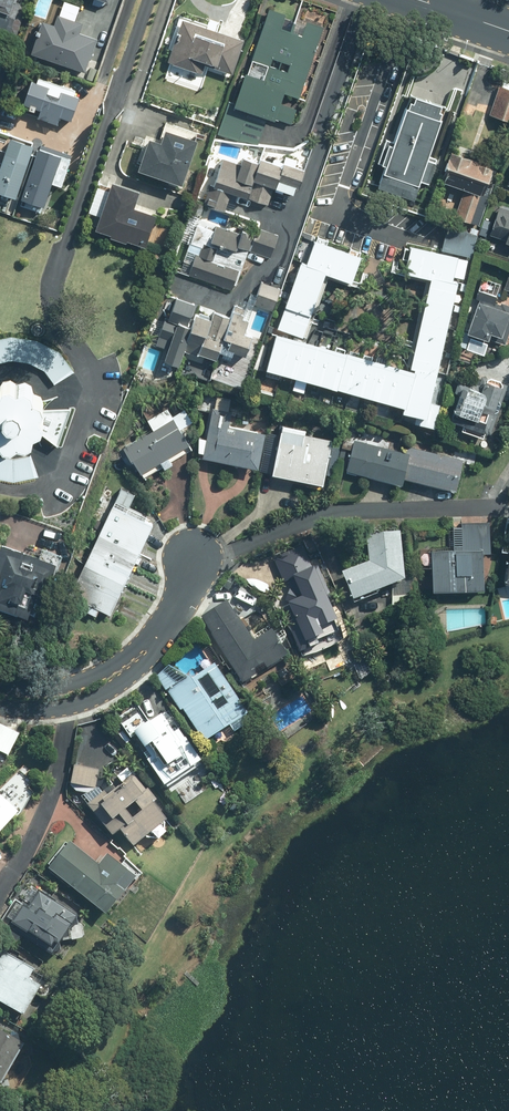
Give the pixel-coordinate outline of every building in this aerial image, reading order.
[(17,33),(26,4),(16,1),(16,0),(0,0),(0,27),(17,33)] [(258,143),(267,118),(273,120),(275,117),(291,123),(296,107),(280,102),(284,92),(299,97),(323,26),(307,21),(302,35),(280,28),(285,13),(268,7),(236,103),(229,101),(218,132),(240,140),(258,143)] [(57,13),(54,23),(41,19),(30,52),(84,71),(95,38),(77,32),(81,22),(57,13)] [(242,39),(182,18),(173,44),(172,44),(167,60),(201,72),(204,64),(230,73),(242,39)] [(22,104),(39,110),(37,117),(57,123),(59,116),(70,120),(78,96),(74,94),(75,89),(37,76),(35,82),(30,80),(22,104)] [(498,85),(489,114),(508,120),(508,88),(498,85)] [(405,107),(392,142),(427,154),(440,118),(438,117),(440,110),(438,109),(440,104),(414,95),(412,100),(409,99),(406,107),(405,107)] [(164,129),(160,142),(148,138),(138,170),(155,175),(180,183),(195,139),(164,129)] [(9,136),(0,164),(0,192),(15,197),(32,143),(9,136)] [(437,158),(427,154),(392,142),(386,140),(378,162),(385,165),(377,185),(414,199),(420,180),(428,183),(437,158)] [(68,159),(58,156),(59,154),(38,147),(21,198),(42,205),(50,181),(60,184),(68,159)] [(494,164),(453,151),(442,183),(460,189),(450,218),(481,228),(490,201),(482,199),(494,164)] [(225,210),(231,192),(270,204),(275,188),(291,192),(294,185),(298,187),(303,170),(295,167),(297,159),(285,155),(259,157),(258,162),(241,157),(239,163),(223,158),(215,184),(210,182),(204,204),(225,210)] [(94,228),(110,233),(109,236),(126,241),(126,239),(144,245),(154,213),(132,206),(138,190),(110,180),(94,228)] [(499,205),(489,234),(508,241),(508,208),(499,205)] [(236,248),(237,245),(248,249),(248,250),(270,258),(278,234),(255,227),(253,233),(241,229),(240,233),(216,225),(211,240),(236,248)] [(310,314),(325,272),(350,281),(360,255),(313,238),(305,262),(300,260),(284,305),(310,314)] [(217,247),(203,242),(199,255),(195,254),(188,274),(232,289),(239,269),(212,260),(217,247)] [(431,278),(409,367),(274,334),(265,370),(404,405),(402,412),(426,418),(458,281),(451,280),(457,255),(410,244),(404,271),(431,278)] [(163,359),(179,364),(184,351),(186,352),(184,357),(202,363),(205,356),(216,359),(219,350),(231,355),(232,351),(245,355),(252,335),(243,332),(254,303),(273,310),(281,288),(261,281),(256,295),(250,293),(245,308),(233,304),(229,316),(213,311),(211,315),(199,311),(198,314),(194,312),(192,317),(190,316),(195,302),(176,296),(168,317),(165,316),(155,345),(167,349),(163,359)] [(478,289),(475,299),(478,300),(467,332),(504,344),(508,330),(508,304),(495,300),(497,295),(478,289)] [(310,318),(283,309),(277,327),(304,336),(310,318)] [(0,338),(0,362),(12,360),(11,336),(0,338)] [(36,340),(11,336),(12,360),(28,362),(36,340)] [(59,351),(36,340),(28,362),(44,370),(59,351)] [(74,372),(59,351),(44,370),(54,384),(74,372)] [(484,430),(491,432),(507,384),(481,375),(477,388),(457,381),(454,390),(458,392),(452,410),(467,415),(462,429),(483,436),(484,430)] [(9,376),(1,377),(0,379),(0,436),(2,438),(10,440),(16,435),(24,437),(31,434),(32,426),(57,445),(70,407),(39,408),(42,400),(39,393),(32,390),(30,382),(23,378),(16,381),(9,376)] [(182,409),(171,416),(165,407),(146,419),(152,428),(122,447),(129,459),(132,457),(145,478),(191,448),(179,429),(191,422),(182,409)] [(212,407),(202,457),(257,468),(264,432),(228,424),(231,411),(212,407)] [(305,428),(279,424),(270,473),(322,483),(331,438),(304,433),(305,428)] [(402,484),(404,477),(410,453),(354,439),(346,470),(402,484)] [(412,446),(410,453),(404,477),(455,490),(463,459),(412,446)] [(31,454),(13,458),(14,482),(39,477),(31,454)] [(0,456),(0,479),(14,482),(13,458),(0,456)] [(120,487),(101,526),(141,545),(152,523),(127,511),(135,494),(120,487)] [(483,587),(481,552),(489,551),(488,521),(461,522),(462,549),(431,550),(433,589),(483,587)] [(130,568),(141,545),(101,526),(90,549),(130,568)] [(341,572),(352,600),(404,580),(400,531),(368,534),(370,560),(357,565),(341,572)] [(0,543),(0,607),(26,615),(32,598),(42,601),(55,562),(0,543)] [(312,568),(302,544),(273,557),(284,583),(294,578),(302,597),(287,603),(299,631),(323,621),(322,620),(335,615),(315,567),(312,568)] [(90,549),(79,572),(119,591),(130,568),(90,549)] [(109,613),(119,591),(79,572),(69,593),(72,594),(72,595),(83,601),(80,607),(95,615),(99,608),(109,613)] [(227,599),(200,616),(243,683),(269,667),(287,656),(270,630),(253,641),(227,599)] [(223,677),(222,678),(213,663),(167,692),(179,711),(182,710),(203,743),(247,715),(223,677)] [(200,762),(178,730),(174,733),(161,714),(133,733),(150,758),(146,761),(164,786),(173,780),(200,762)] [(8,757),(19,734),(0,725),(0,753),(8,757)] [(129,770),(86,804),(110,836),(118,829),(132,847),(166,820),(129,770)] [(0,797),(0,832),(17,813),(0,797)] [(134,878),(104,855),(96,865),(68,843),(47,869),(105,916),(126,889),(134,878)] [(38,892),(27,910),(21,907),(10,924),(25,933),(26,932),(53,950),(75,917),(38,892)] [(28,982),(34,971),(0,954),(0,1002),(14,1010),(23,1015),(38,987),(28,982)] [(20,1045),(0,1033),(0,1079),(20,1045)]
